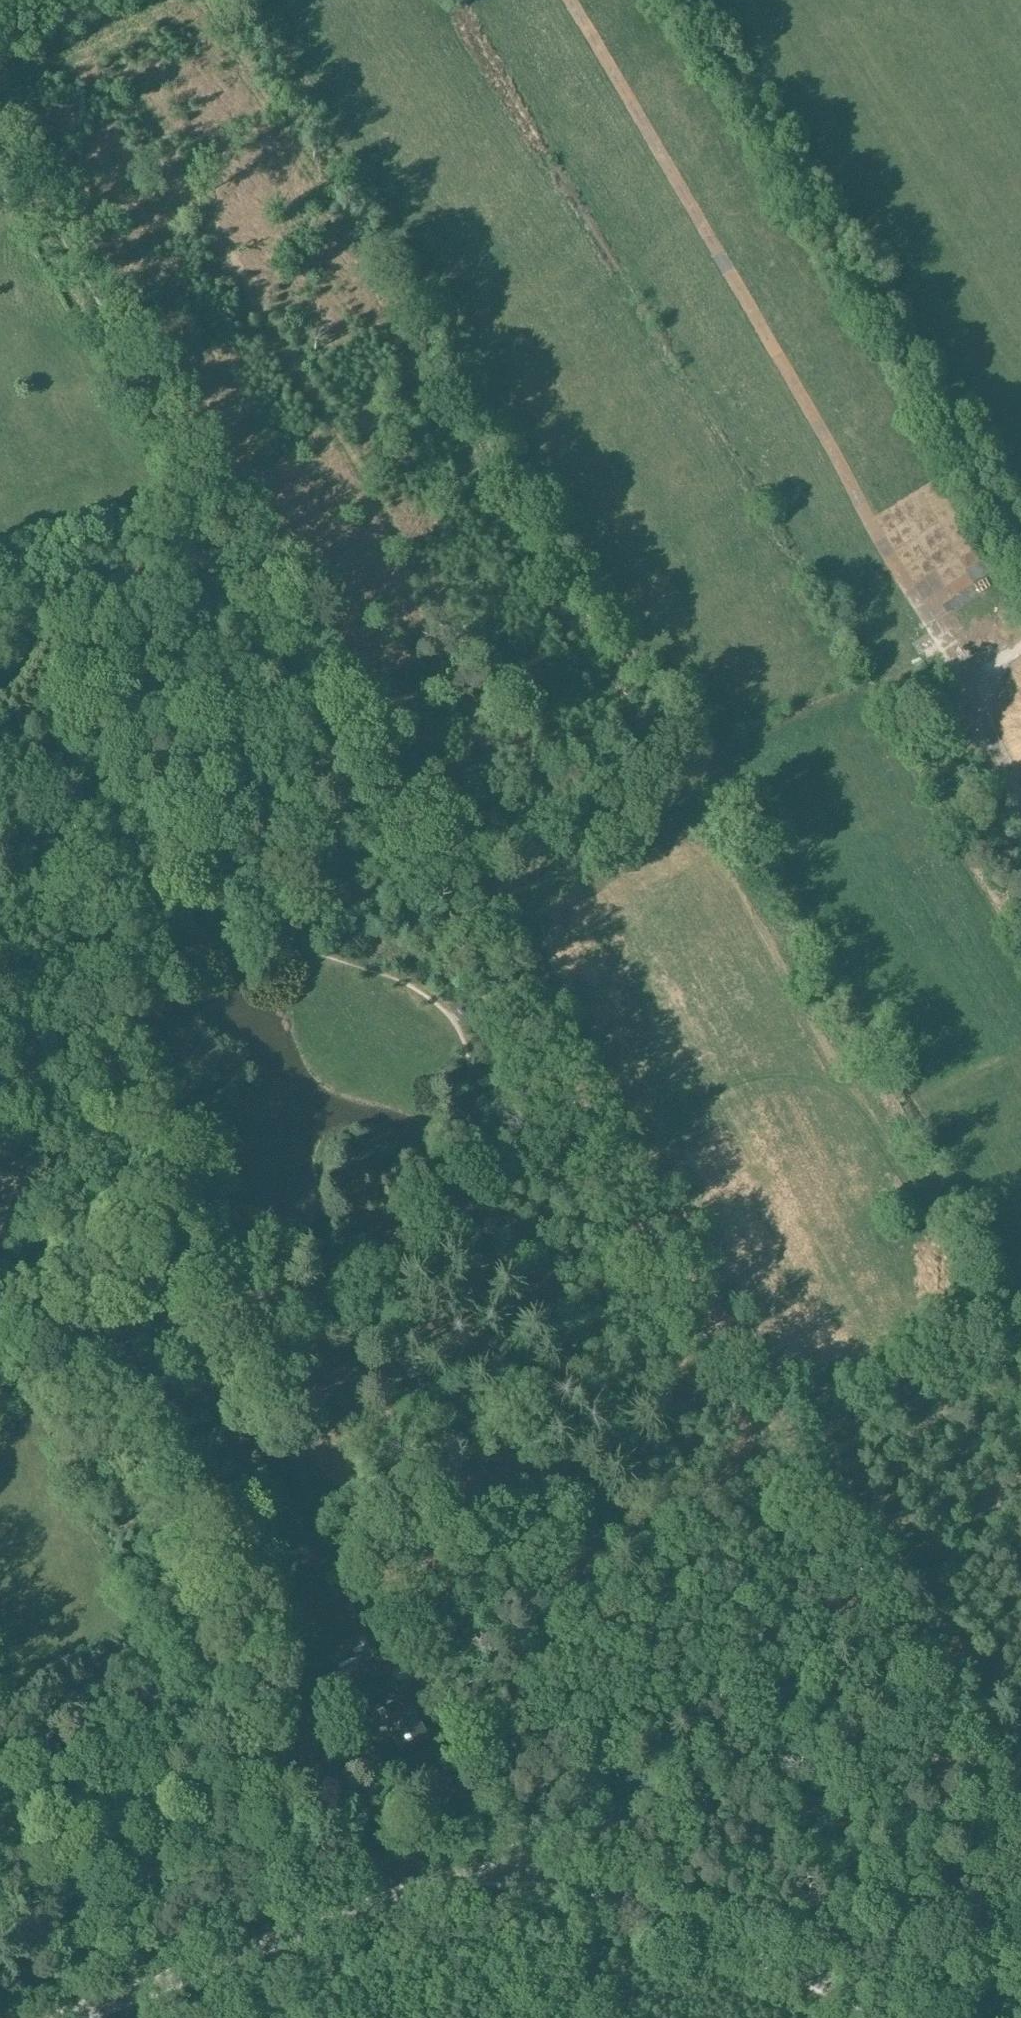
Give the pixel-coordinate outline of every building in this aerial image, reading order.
[(373,1653),(341,1670),(350,1687),(372,1676),(374,1678),(399,1665),(385,1638),(369,1646),(373,1653)] [(389,1723),(401,1746),(423,1734),(410,1711),(410,1712),(404,1701),(383,1712),(389,1723)]
